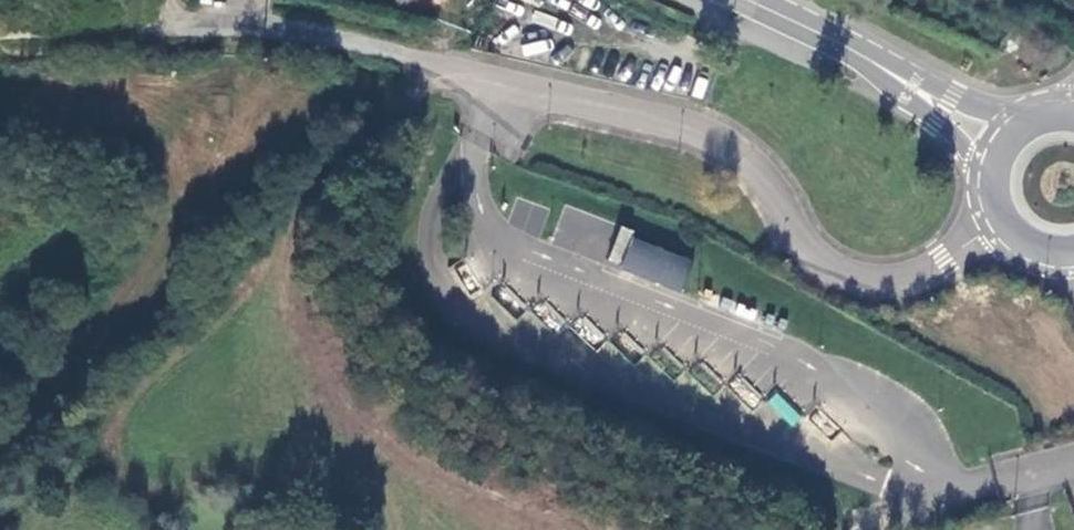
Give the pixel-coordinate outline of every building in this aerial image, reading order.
[(691,267),(628,242),(617,269),(680,293),(691,267)]
